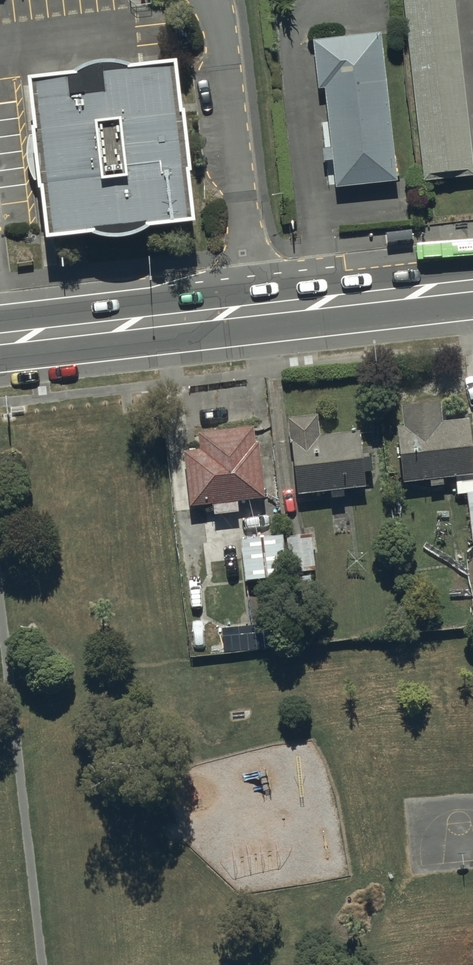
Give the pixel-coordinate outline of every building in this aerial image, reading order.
[(424,180),(472,175),(472,149),(456,0),(404,0),(424,180)] [(378,37),(311,45),(317,96),(323,95),(335,196),(394,188),(378,37)] [(174,61),(25,79),(44,238),(194,218),(174,61)] [(472,474),(472,447),(469,417),(443,420),(441,400),(401,404),(403,425),(397,425),(403,482),(430,479),(431,486),(444,484),(443,477),(472,474)] [(344,488),(366,486),(360,429),(320,434),(318,413),(288,416),(297,494),(330,490),(331,497),(345,496),(344,488)] [(238,500),(265,497),(259,441),(256,441),(254,424),(198,430),(200,447),(184,449),(190,505),(213,503),(214,513),(239,511),(238,500)] [(291,572),(316,569),(312,533),(287,536),(291,572)] [(288,575),(284,534),(241,538),(246,579),(288,575)]
